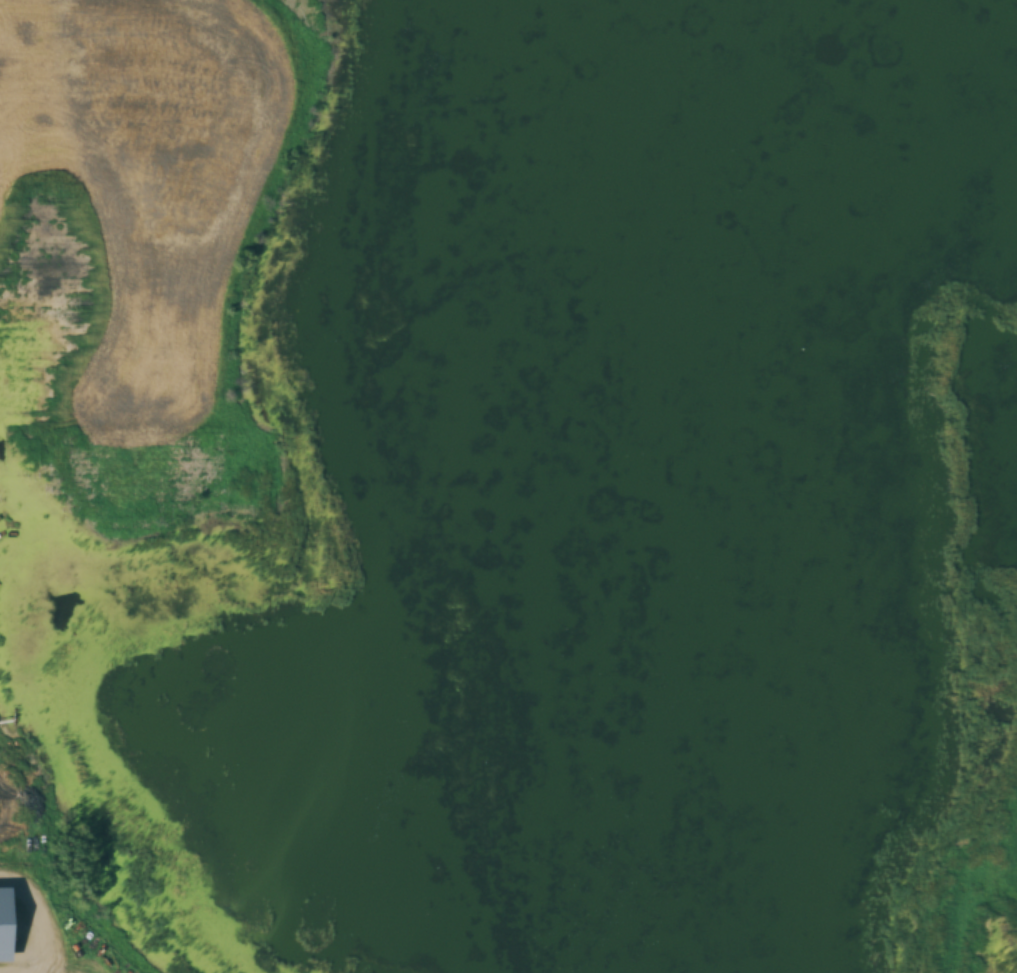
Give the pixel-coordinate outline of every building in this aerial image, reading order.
[(11,959),(0,959),(0,882),(9,882),(11,959)]
